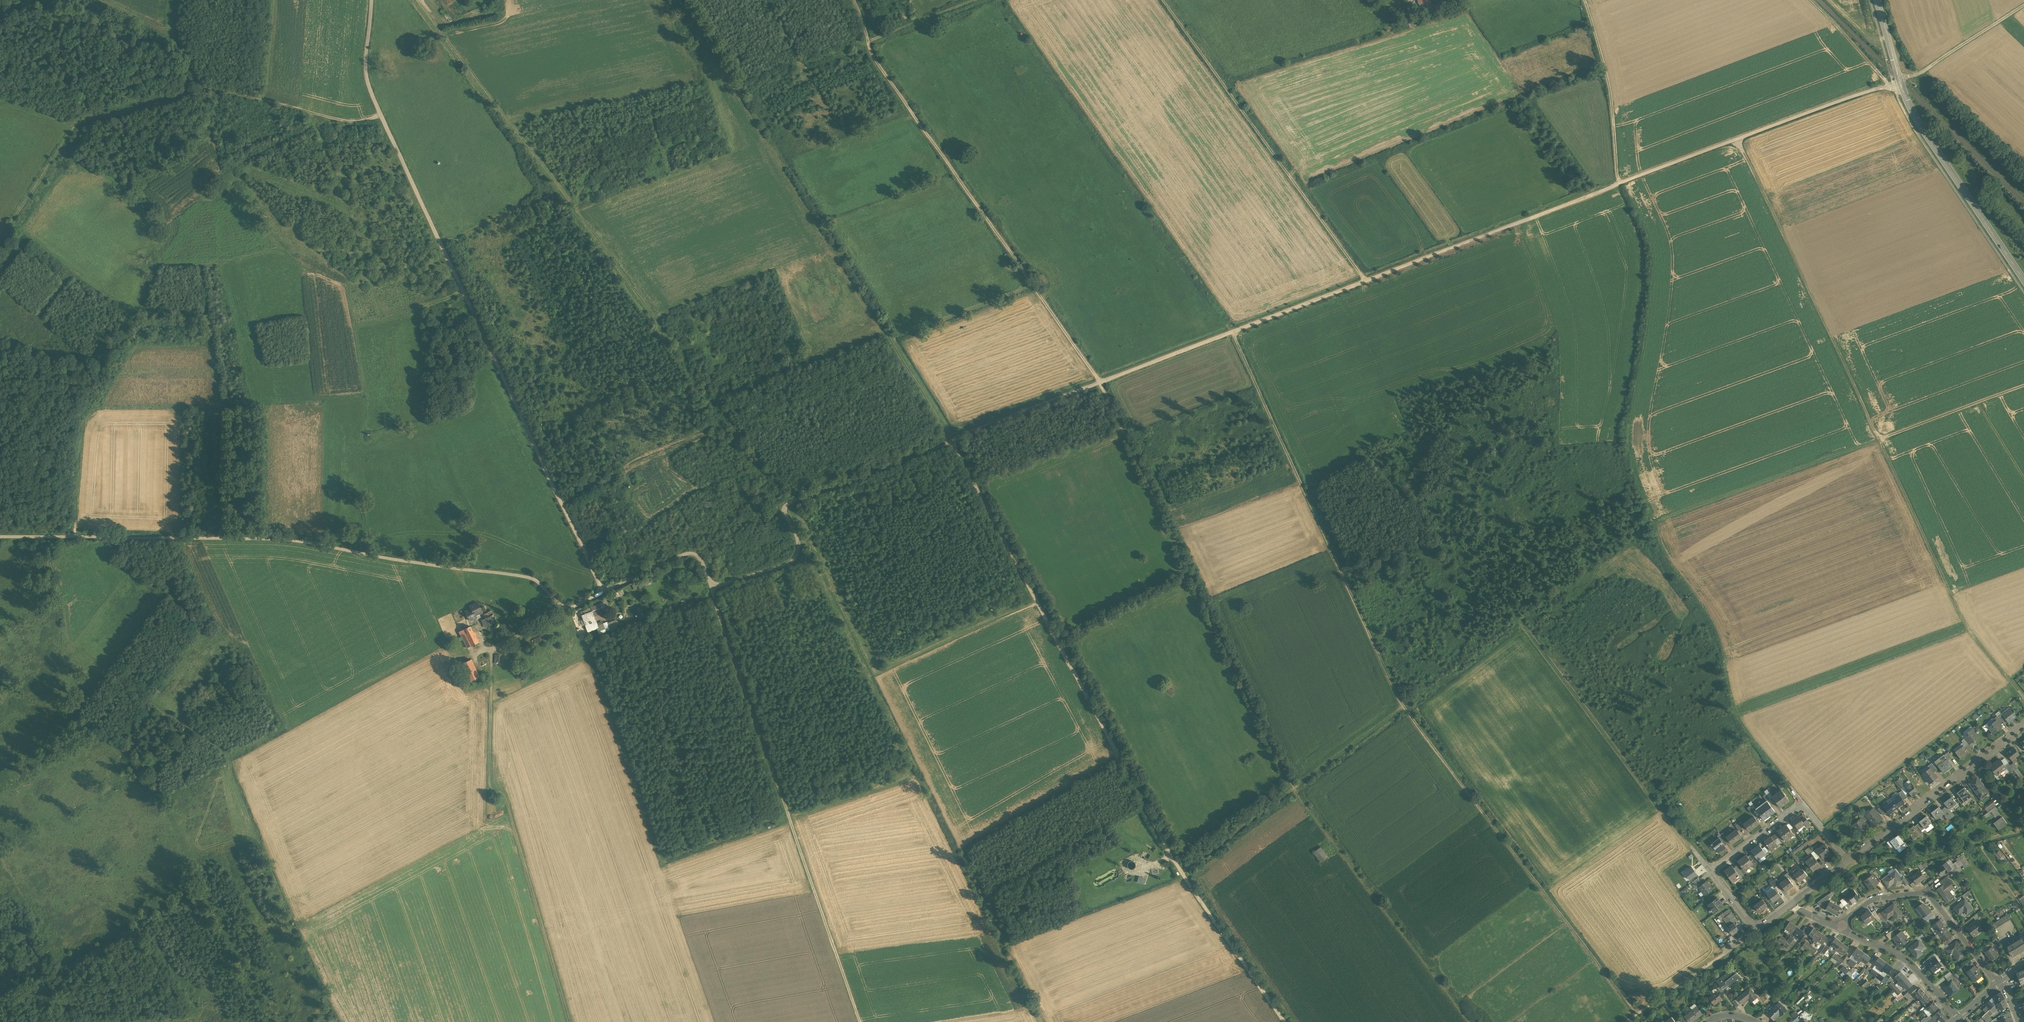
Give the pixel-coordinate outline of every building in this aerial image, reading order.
[(1423,11),(1435,7),(1432,0),(1419,0),(1423,11)] [(654,574),(642,580),(644,585),(653,582),(654,583),(657,581),(654,574)] [(477,603),(470,606),(471,609),(466,611),(470,621),(476,617),(475,615),(482,612),(480,609),(477,603)] [(600,604),(590,608),(592,611),(594,615),(603,611),(600,604)] [(492,609),(483,614),(486,618),(489,624),(489,625),(497,621),(492,609)] [(594,615),(592,611),(587,613),(581,615),(588,632),(599,628),(594,615)] [(477,630),(489,624),(486,618),(474,624),(477,630)] [(473,632),(470,626),(458,632),(466,648),(478,642),(473,632)] [(471,659),(457,666),(465,684),(480,677),(471,659)] [(2002,715),(2005,719),(2009,723),(2017,717),(2009,708),(2002,715)] [(1997,716),(1993,719),(1995,722),(1995,721),(1998,725),(2002,722),(2001,722),(1997,716)] [(1998,725),(1995,721),(1995,722),(1992,724),(1989,726),(1990,727),(1990,729),(1989,729),(1993,734),(2001,728),(1998,725)] [(1975,730),(1973,728),(1965,735),(1966,736),(1967,736),(1971,742),(1979,736),(1977,734),(1978,733),(1979,731),(1977,730),(1976,730),(1975,730)] [(1953,750),(1955,752),(1963,746),(1964,745),(1963,743),(1953,750)] [(1969,753),(1963,746),(1955,752),(1961,759),(1964,757),(1969,753)] [(2019,754),(2014,748),(2006,753),(2013,762),(2014,762),(2018,759),(2016,756),(2019,754)] [(1953,757),(1948,752),(1944,755),(1948,761),(1953,757)] [(1943,755),(1934,762),(1936,764),(1939,768),(1943,773),(1952,766),(1948,761),(1944,755),(1943,755)] [(2001,762),(1999,759),(1989,766),(1996,775),(1999,773),(1999,772),(2005,767),(2005,766),(2001,762)] [(1715,771),(1724,764),(1722,761),(1713,768),(1715,771)] [(2010,765),(2012,768),(2022,782),(2023,780),(2023,777),(2017,768),(2018,768),(2014,762),(2013,762),(2010,765)] [(1934,766),(1931,763),(1928,766),(1931,769),(1934,773),(1937,770),(1934,766)] [(1934,773),(1931,769),(1923,775),(1929,783),(1937,777),(1934,773)] [(1905,786),(1899,779),(1895,782),(1901,789),(1905,786)] [(1970,783),(1969,784),(1972,787),(1980,798),(1987,793),(1976,779),(1970,783)] [(1918,792),(1911,783),(1906,788),(1912,796),(1918,792)] [(1960,796),(1964,802),(1972,796),(1964,787),(1957,793),(1960,796)] [(1773,797),(1767,789),(1764,792),(1766,794),(1770,799),(1773,797)] [(1790,801),(1782,790),(1782,791),(1782,792),(1779,794),(1778,793),(1773,797),(1780,807),(1790,801)] [(1907,797),(1902,790),(1899,793),(1901,795),(1904,799),(1907,797)] [(1889,798),(1892,802),(1900,795),(1901,795),(1899,793),(1899,792),(1897,794),(1896,793),(1892,796),(1893,797),(1890,799),(1889,798)] [(1900,795),(1892,802),(1897,808),(1905,802),(1900,795)] [(1958,806),(1951,797),(1946,801),(1943,803),(1946,806),(1946,807),(1947,806),(1949,809),(1953,806),(1955,808),(1958,806)] [(1992,800),(1983,807),(1986,810),(1992,805),(1994,803),(1992,800)] [(1768,802),(1757,810),(1760,814),(1764,820),(1775,812),(1768,802)] [(1897,808),(1892,802),(1888,804),(1884,807),(1889,814),(1897,808)] [(1887,813),(1881,806),(1878,809),(1883,815),(1887,813)] [(1938,807),(1931,812),(1935,819),(1943,813),(1941,810),(1938,807)] [(1882,819),(1874,808),(1866,815),(1868,818),(1873,824),(1877,821),(1877,822),(1882,819)] [(1943,808),(1941,810),(1943,813),(1945,816),(1948,821),(1951,818),(1951,817),(1948,813),(1943,808)] [(2005,824),(1995,811),(1992,814),(1990,811),(1987,812),(1983,816),(1986,819),(1992,815),(1993,816),(1997,821),(1993,823),(1998,829),(2005,824)] [(1798,816),(1795,818),(1796,819),(1792,821),(1796,826),(1798,829),(1804,824),(1802,820),(1798,816)] [(1928,819),(1926,816),(1919,822),(1920,822),(1924,828),(1931,823),(1928,819)] [(1754,817),(1744,824),(1749,831),(1759,824),(1754,817)] [(1811,825),(1805,818),(1802,820),(1804,824),(1807,828),(1811,825)] [(1863,822),(1861,819),(1853,825),(1861,836),(1869,829),(1863,822)] [(1916,825),(1922,833),(1923,833),(1925,832),(1926,833),(1928,832),(1924,828),(1920,822),(1916,825)] [(1924,828),(1928,832),(1934,827),(1931,823),(1924,828)] [(1787,825),(1778,831),(1785,841),(1794,834),(1790,830),(1787,825)] [(1916,825),(1914,827),(1919,834),(1920,835),(1922,833),(1916,825)] [(1914,827),(1913,826),(1907,831),(1913,839),(1919,834),(1914,827)] [(1742,836),(1737,830),(1726,837),(1727,838),(1731,844),(1742,836)] [(1898,835),(1892,840),(1891,839),(1890,840),(1893,844),(1896,848),(1898,845),(1902,850),(1906,847),(1898,835)] [(1774,841),(1771,837),(1765,841),(1770,849),(1776,844),(1774,841)] [(1719,838),(1711,844),(1712,846),(1712,845),(1718,854),(1727,848),(1723,843),(1719,838)] [(1806,846),(1803,843),(1797,848),(1798,849),(1797,850),(1796,849),(1793,851),(1795,854),(1806,846)] [(1828,848),(1825,844),(1817,850),(1821,855),(1822,857),(1823,858),(1831,853),(1827,848),(1828,848)] [(1762,849),(1760,845),(1751,851),(1758,860),(1766,854),(1766,853),(1762,849)] [(1314,852),(1322,863),(1330,857),(1322,846),(1314,852)] [(1795,854),(1793,851),(1790,853),(1799,865),(1802,863),(1801,861),(1795,854)] [(1956,859),(1957,861),(1960,867),(1962,865),(1964,868),(1969,865),(1970,866),(1972,864),(1970,859),(1967,860),(1964,854),(1958,857),(1956,859)] [(1748,857),(1746,855),(1738,861),(1742,868),(1744,870),(1753,864),(1751,861),(1748,857)] [(1808,855),(1801,861),(1802,863),(1805,867),(1808,865),(1805,861),(1810,857),(1808,855)] [(1814,857),(1811,860),(1810,857),(1805,861),(1808,865),(1813,871),(1816,869),(1821,865),(1819,863),(1816,860),(1814,857)] [(1819,863),(1821,865),(1816,869),(1818,871),(1825,866),(1823,863),(1821,861),(1819,863)] [(1947,863),(1946,862),(1938,869),(1942,875),(1950,869),(1951,869),(1949,866),(1947,863)] [(1955,862),(1949,866),(1951,869),(1950,869),(1952,872),(1959,867),(1955,862)] [(1734,868),(1732,866),(1724,871),(1732,882),(1740,877),(1736,872),(1734,868)] [(1684,873),(1690,880),(1697,874),(1692,867),(1684,873)] [(1959,867),(1952,872),(1955,876),(1962,870),(1960,867),(1959,867)] [(1802,868),(1799,871),(1798,870),(1796,871),(1794,869),(1791,872),(1794,876),(1799,882),(1802,880),(1802,879),(1807,876),(1803,869),(1802,868)] [(1899,875),(1895,871),(1883,880),(1888,887),(1893,883),(1896,887),(1903,882),(1903,881),(1900,878),(1899,875)] [(1917,874),(1916,873),(1911,877),(1915,882),(1917,884),(1925,878),(1920,872),(1917,874)] [(1788,878),(1785,875),(1783,876),(1783,877),(1778,881),(1780,884),(1788,878)] [(1872,875),(1864,881),(1870,889),(1878,883),(1874,878),(1872,875)] [(1146,884),(1147,878),(1140,876),(1138,882),(1146,884)] [(1906,880),(1903,876),(1900,878),(1903,881),(1903,882),(1905,885),(1908,883),(1906,880)] [(1697,889),(1699,888),(1703,885),(1698,878),(1692,883),(1697,889)] [(1780,884),(1786,892),(1794,886),(1789,880),(1788,878),(1780,884)] [(1949,880),(1937,889),(1947,903),(1953,899),(1947,892),(1953,887),(1949,881),(1950,881),(1949,880)] [(1703,885),(1699,888),(1704,895),(1713,889),(1707,881),(1703,885)] [(1774,888),(1772,886),(1765,892),(1767,895),(1768,894),(1775,889),(1774,888)] [(1775,889),(1768,894),(1773,901),(1780,896),(1775,889)] [(1854,890),(1848,894),(1849,895),(1846,897),(1849,902),(1851,904),(1859,897),(1854,890)] [(1828,895),(1818,902),(1820,905),(1830,898),(1829,896),(1828,895)] [(1718,898),(1708,905),(1714,913),(1724,906),(1718,898)] [(1767,906),(1762,899),(1754,906),(1759,912),(1767,906)] [(1965,900),(1953,908),(1958,914),(1964,910),(1967,913),(1966,914),(1972,910),(1965,900)] [(1840,906),(1830,901),(1826,909),(1836,915),(1840,907),(1840,906)] [(1894,903),(1881,912),(1887,919),(1895,913),(1899,918),(1903,914),(1894,903)] [(1927,906),(1926,908),(1922,903),(1920,905),(1919,905),(1919,906),(1916,908),(1919,912),(1920,911),(1925,917),(1932,912),(1927,906)] [(1869,910),(1861,916),(1866,923),(1871,919),(1871,920),(1874,917),(1869,910)] [(1881,919),(1874,910),(1872,912),(1878,921),(1881,919)] [(1737,921),(1731,913),(1728,915),(1734,923),(1737,921)] [(2008,914),(1993,923),(1993,924),(1991,925),(1994,930),(2011,919),(2008,914)] [(1936,922),(1932,926),(1938,934),(1946,928),(1940,920),(1936,922)] [(1983,929),(1976,920),(1966,928),(1973,937),(1983,929)] [(1797,927),(1790,922),(1786,928),(1790,932),(1789,933),(1791,935),(1797,927)] [(1712,926),(1716,931),(1721,928),(1717,923),(1712,926)] [(1734,923),(1727,928),(1732,935),(1739,930),(1734,923)] [(1803,931),(1797,927),(1791,935),(1793,936),(1794,934),(1795,935),(1799,938),(1803,933),(1804,932),(1803,931)] [(1821,933),(1814,928),(1809,934),(1814,938),(1813,940),(1815,941),(1821,933)] [(1946,928),(1938,934),(1943,941),(1944,942),(1948,938),(1952,936),(1946,928)] [(1892,930),(1886,935),(1890,940),(1893,938),(1896,936),(1892,930)] [(1896,936),(1893,938),(1895,942),(1896,941),(1900,947),(1908,941),(1901,931),(1896,936)] [(1828,938),(1821,933),(1815,941),(1817,942),(1818,941),(1823,944),(1828,938)] [(1914,941),(1915,943),(1919,940),(1919,941),(1920,940),(1921,941),(1926,937),(1923,933),(1914,941)] [(2015,937),(2017,940),(2006,947),(2012,957),(2016,954),(2016,955),(2019,953),(2019,952),(2023,949),(2023,941),(2021,936),(2020,934),(2015,937)] [(1785,939),(1781,936),(1778,940),(1782,943),(1784,944),(1787,940),(1785,939)] [(1801,944),(1803,946),(1806,941),(1807,940),(1803,937),(1799,942),(1798,944),(1800,946),(1801,944)] [(1842,943),(1835,938),(1831,944),(1831,945),(1835,948),(1835,949),(1834,948),(1831,951),(1834,954),(1834,953),(1836,951),(1838,949),(1842,943)] [(1915,943),(1909,948),(1916,958),(1922,954),(1918,949),(1923,945),(1919,941),(1919,940),(1915,943)] [(1812,945),(1806,941),(1803,946),(1802,946),(1805,948),(1808,950),(1812,945)] [(1949,947),(1945,950),(1950,956),(1954,953),(1956,956),(1955,957),(1958,961),(1966,955),(1961,948),(1961,949),(1958,946),(1959,945),(1956,941),(1949,947)] [(1842,943),(1838,949),(1839,950),(1844,954),(1849,948),(1842,943)] [(1817,950),(1812,945),(1808,950),(1814,954),(1817,950)] [(1829,948),(1826,945),(1820,952),(1824,955),(1828,949),(1829,948)] [(1992,947),(1988,949),(1985,952),(1991,960),(1998,955),(1992,947)] [(1864,953),(1857,948),(1853,954),(1858,958),(1859,959),(1864,953)] [(1814,954),(1808,950),(1806,952),(1808,954),(1807,955),(1812,960),(1816,956),(1814,954)] [(1870,958),(1864,953),(1859,959),(1861,960),(1866,964),(1870,958)] [(1935,953),(1928,959),(1930,961),(1935,957),(1939,962),(1941,960),(1935,953)] [(1930,961),(1930,962),(1926,965),(1927,965),(1932,973),(1942,965),(1939,962),(1935,957),(1930,961)] [(1886,963),(1879,958),(1875,964),(1875,965),(1879,968),(1881,969),(1886,963)] [(1856,963),(1850,959),(1847,963),(1853,967),(1856,963)] [(1971,960),(1965,964),(1970,970),(1974,966),(1975,966),(1971,960)] [(1892,968),(1886,963),(1881,969),(1883,970),(1888,974),(1892,968)] [(1847,970),(1844,966),(1840,969),(1845,974),(1848,972),(1849,971),(1847,970)] [(1970,970),(1967,972),(1970,976),(1970,977),(1974,983),(1974,982),(1981,976),(1982,977),(1982,976),(1975,966),(1974,966),(1970,970)] [(1872,969),(1869,973),(1870,973),(1875,977),(1878,973),(1872,969)] [(1729,971),(1716,981),(1720,986),(1722,989),(1723,989),(1728,984),(1729,985),(1740,977),(1736,973),(1735,974),(1733,971),(1730,973),(1729,971)] [(1956,971),(1952,975),(1954,977),(1955,979),(1960,976),(1956,971)] [(1906,978),(1901,972),(1895,977),(1899,981),(1901,983),(1906,978)] [(1912,984),(1906,978),(1901,983),(1902,984),(1904,987),(1906,989),(1912,984)] [(1865,979),(1860,984),(1863,987),(1869,983),(1865,979)] [(1959,989),(1952,980),(1944,987),(1950,996),(1959,989)] [(1892,982),(1892,981),(1888,984),(1893,990),(1897,987),(1895,985),(1892,982)] [(1900,991),(1897,987),(1893,990),(1895,992),(1898,995),(1901,992),(1900,991)] [(1750,988),(1737,998),(1742,1003),(1749,997),(1753,1001),(1757,998),(1750,988)] [(1925,993),(1920,988),(1918,990),(1916,989),(1911,993),(1912,994),(1914,995),(1915,994),(1918,999),(1919,998),(1925,993)] [(1638,991),(1632,995),(1638,1003),(1644,999),(1638,991)] [(1708,998),(1714,1005),(1722,999),(1718,994),(1716,991),(1714,993),(1708,998)] [(1895,1003),(1898,1001),(1901,998),(1899,996),(1902,993),(1901,992),(1898,995),(1895,992),(1892,994),(1896,998),(1895,999),(1894,998),(1892,1000),(1895,1003)] [(2001,992),(1994,996),(1997,1001),(1998,1003),(2004,999),(2005,998),(2001,992)] [(1925,993),(1919,998),(1922,1002),(1923,1003),(1924,1004),(1930,999),(1925,993)] [(1907,998),(1904,995),(1901,998),(1898,1001),(1901,1004),(1907,998)] [(1998,1003),(1997,1003),(1999,1007),(1999,1009),(2007,1004),(2004,999),(1998,1003)] [(1993,1004),(1989,1000),(1985,1004),(1987,1006),(1990,1009),(1994,1006),(1997,1003),(1998,1003),(1997,1001),(1996,1001),(1993,1004)] [(1776,1005),(1775,1004),(1772,1007),(1773,1008),(1767,1013),(1773,1020),(1779,1015),(1780,1016),(1787,1010),(1779,1002),(1776,1005)] [(1938,1007),(1933,1002),(1930,1004),(1933,1007),(1935,1010),(1936,1010),(1938,1007)] [(1997,1003),(1994,1006),(1990,1009),(1993,1012),(1999,1007),(1997,1003)] [(1986,1013),(1982,1017),(1985,1020),(1989,1016),(1993,1012),(1990,1009),(1986,1013)] [(1694,1010),(1689,1013),(1686,1015),(1689,1018),(1687,1019),(1689,1021),(1690,1021),(1693,1020),(1694,1020),(1702,1013),(1700,1010),(1696,1013),(1694,1010)] [(1948,1018),(1940,1010),(1937,1013),(1940,1017),(1944,1021),(1948,1018)]
